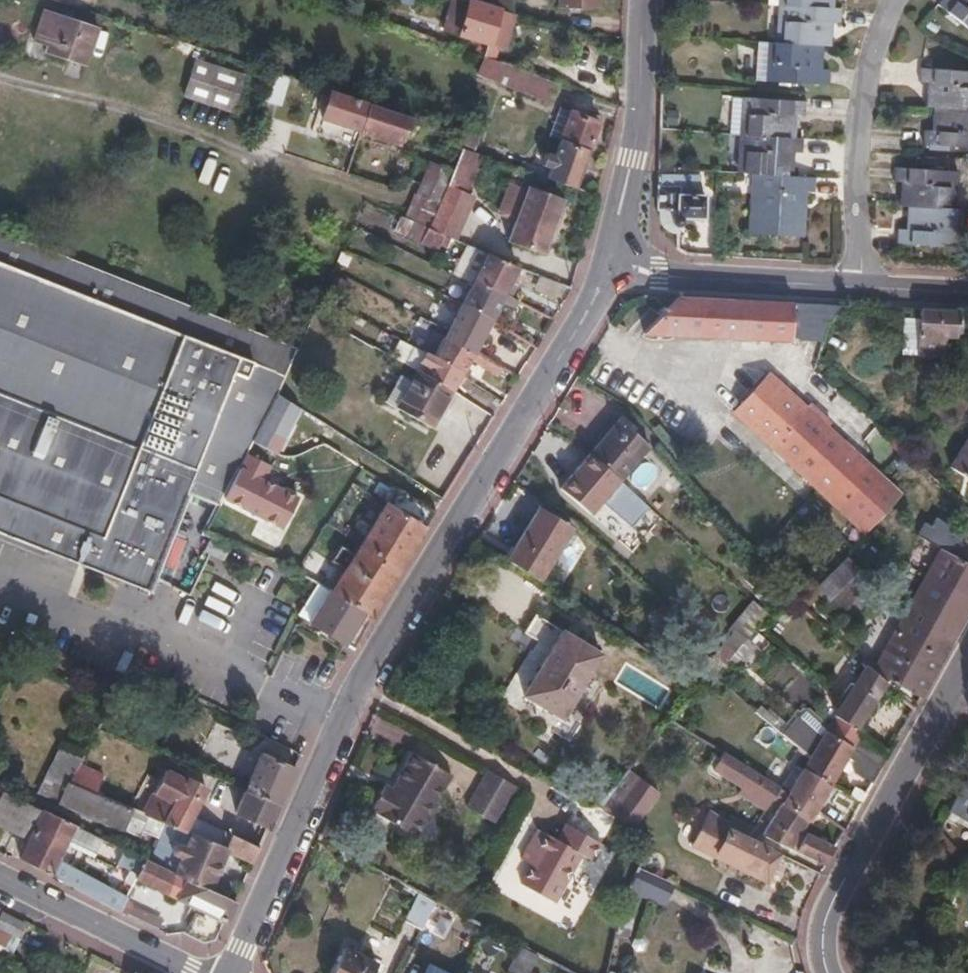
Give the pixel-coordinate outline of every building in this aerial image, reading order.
[(515,14),(511,12),(478,3),(466,0),(457,35),(462,36),(497,47),(505,48),(515,14)] [(478,3),(511,12),(514,0),(479,0),(478,3)] [(599,0),(558,0),(557,7),(599,8),(599,0)] [(936,3),(967,28),(967,0),(939,0),(936,3)] [(839,22),(841,8),(834,7),(783,4),(778,4),(775,41),(822,44),(831,45),(832,22),(839,22)] [(388,9),(383,25),(426,39),(430,23),(388,9)] [(45,52),(86,66),(98,28),(45,10),(34,41),(46,45),(45,52)] [(497,47),(462,36),(458,50),(493,61),(497,47)] [(768,41),(757,41),(754,79),(765,79),(768,41)] [(822,44),(775,41),(768,41),(765,79),(829,84),(830,70),(821,69),(822,44)] [(242,76),(194,61),(183,95),(231,111),(242,76)] [(501,64),(494,62),(488,76),(475,109),(484,111),(495,82),(501,64)] [(545,101),(553,83),(501,64),(495,82),(545,101)] [(924,105),(933,105),(967,108),(967,72),(920,68),(919,83),(926,83),(924,105)] [(369,103),(328,90),(320,120),(359,133),(369,103)] [(730,97),(727,132),(738,133),(740,97),(730,97)] [(738,133),(795,136),(796,115),(804,115),(805,100),(740,97),(738,133)] [(369,103),(359,133),(396,143),(400,128),(408,130),(411,118),(369,103)] [(967,147),(967,108),(933,105),(931,130),(924,130),(923,144),(967,147)] [(544,179),(573,190),(597,120),(568,110),(553,154),(546,152),(541,166),(547,169),(544,179)] [(738,133),(736,172),(751,173),(793,175),(794,153),(802,153),(803,137),(795,136),(738,133)] [(429,237),(458,246),(475,193),(469,191),(480,155),(458,148),(429,237)] [(900,183),(899,205),(906,206),(956,209),(958,172),(894,168),(893,182),(900,183)] [(658,172),(657,185),(656,207),(659,207),(659,222),(662,229),(674,229),(679,216),(700,217),(701,194),(696,194),(697,175),(658,172)] [(813,177),(793,175),(751,173),(749,233),(803,236),(805,192),(813,192),(813,177)] [(556,238),(573,190),(544,179),(528,227),(556,238)] [(959,246),(962,210),(956,209),(906,206),(905,230),(897,229),(896,243),(959,246)] [(472,279),(484,255),(466,247),(452,272),(470,282),(472,279)] [(472,279),(504,295),(518,268),(486,252),(484,255),(472,279)] [(156,595),(185,492),(238,357),(180,334),(158,328),(0,265),(0,536),(136,588),(146,591),(156,595)] [(458,305),(490,321),(504,295),(472,279),(470,282),(465,291),(458,305)] [(449,282),(441,295),(458,305),(465,291),(449,282)] [(845,307),(677,297),(647,333),(822,343),(827,323),(834,322),(845,307)] [(191,307),(180,302),(168,330),(180,334),(191,307)] [(477,349),(490,321),(458,305),(451,319),(444,330),(477,349)] [(900,310),(883,309),(883,322),(900,323),(900,310)] [(434,310),(428,322),(444,330),(451,319),(434,310)] [(962,313),(912,311),(912,321),(922,322),(921,337),(907,337),(906,358),(944,359),(946,338),(961,338),(962,313)] [(922,322),(912,321),(907,321),(907,337),(921,337),(922,322)] [(424,354),(462,375),(469,363),(496,377),(501,368),(502,364),(477,349),(444,330),(441,339),(434,335),(424,354)] [(417,362),(424,354),(412,347),(403,364),(414,370),(421,374),(424,367),(417,362)] [(421,374),(453,392),(462,375),(424,354),(417,362),(424,367),(421,374)] [(238,357),(185,492),(218,505),(251,441),(276,394),(277,394),(247,381),(253,363),(238,357)] [(395,407),(434,428),(453,392),(421,374),(414,370),(395,407)] [(902,495),(794,396),(772,377),(736,415),(866,535),(902,495)] [(300,408),(277,394),(276,394),(251,441),(276,454),(300,408)] [(618,423),(591,455),(615,477),(619,481),(649,446),(618,423)] [(952,468),(967,478),(967,441),(952,468)] [(615,477),(591,455),(583,467),(606,486),(615,477)] [(606,486),(583,467),(562,491),(586,511),(606,486)] [(330,591),(371,617),(435,512),(394,486),(330,591)] [(539,510),(510,561),(544,581),(572,530),(539,510)] [(967,619),(967,565),(941,552),(879,666),(868,655),(862,661),(867,666),(887,683),(892,682),(923,699),(967,619)] [(848,562),(819,591),(840,613),(869,584),(848,562)] [(310,622),(353,649),(371,617),(330,591),(310,622)] [(754,633),(770,616),(754,602),(731,630),(732,635),(713,658),(714,659),(724,668),(745,644),(754,633)] [(598,656),(535,618),(523,637),(550,653),(525,697),(562,719),(598,656)] [(767,644),(754,633),(745,644),(759,654),(767,644)] [(759,654),(745,644),(724,668),(739,679),(759,654)] [(859,731),(887,683),(867,666),(838,713),(836,717),(859,731)] [(660,705),(667,684),(631,670),(623,692),(660,705)] [(884,766),(892,752),(859,731),(836,717),(827,733),(884,766)] [(874,783),(884,766),(827,733),(808,763),(804,771),(832,787),(848,760),(855,762),(853,768),(856,772),(874,783)] [(274,762),(293,770),(298,756),(279,747),(274,762)] [(209,889),(226,852),(142,814),(95,793),(70,781),(79,762),(81,757),(62,749),(41,792),(139,836),(142,831),(158,838),(148,860),(209,889)] [(379,811),(378,815),(420,836),(428,820),(432,821),(440,803),(437,801),(451,773),(412,754),(394,787),(388,784),(375,809),(379,811)] [(782,789),(726,754),(716,770),(743,787),(740,793),(768,810),(782,789)] [(244,790),(279,805),(293,770),(274,762),(258,755),(244,790)] [(103,774),(79,762),(70,781),(95,793),(103,774)] [(142,814),(226,852),(233,836),(192,818),(207,789),(165,769),(142,814)] [(513,785),(486,769),(466,809),(494,822),(513,785)] [(633,769),(598,806),(633,828),(661,794),(633,769)] [(817,811),(832,787),(804,771),(790,794),(817,811)] [(967,821),(967,773),(947,810),(967,821)] [(234,814),(268,829),(279,805),(244,790),(234,814)] [(827,865),(837,848),(804,834),(817,811),(790,794),(765,837),(827,865)] [(3,827),(27,838),(41,809),(17,798),(3,827)] [(27,838),(16,860),(119,911),(125,900),(126,896),(58,859),(67,841),(74,826),(41,809),(27,838)] [(769,883),(783,855),(751,840),(746,838),(752,826),(735,817),(732,823),(711,813),(693,850),(713,860),(716,857),(769,883)] [(118,866),(125,850),(74,826),(67,841),(118,866)] [(540,855),(532,870),(523,889),(555,905),(581,855),(592,860),(600,843),(566,826),(558,842),(538,832),(528,849),(540,855)] [(226,852),(253,865),(260,849),(233,836),(226,852)] [(521,864),(532,870),(540,855),(528,849),(521,864)] [(136,874),(144,858),(125,850),(118,866),(136,874)] [(222,924),(227,926),(236,903),(225,897),(209,889),(148,860),(144,858),(136,874),(135,879),(196,909),(185,934),(204,944),(214,940),(222,924)] [(671,886),(639,872),(631,892),(665,904),(671,886)] [(225,897),(236,903),(240,894),(229,889),(225,897)] [(436,901),(420,892),(406,923),(421,931),(423,929),(436,901)] [(125,900),(119,911),(126,914),(131,903),(125,900)] [(437,935),(450,908),(436,901),(423,929),(437,935)] [(3,911),(0,916),(0,929),(18,937),(25,922),(3,911)] [(536,960),(538,955),(522,946),(510,972),(531,972),(536,960)] [(343,950),(333,972),(373,972),(376,966),(343,950)] [(536,960),(531,972),(548,972),(550,967),(536,960)]
